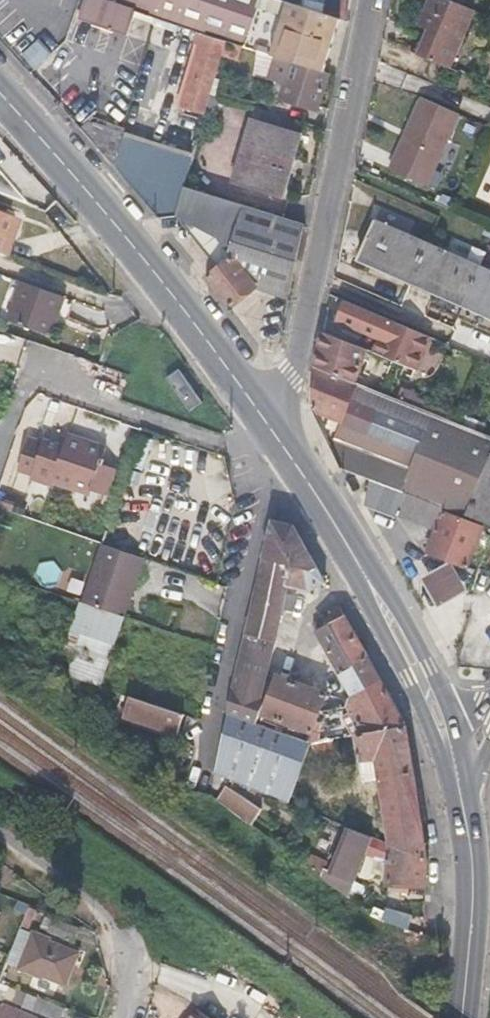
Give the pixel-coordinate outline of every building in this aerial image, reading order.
[(159,0),(83,0),(76,19),(127,36),(136,11),(154,18),(159,0)] [(174,0),(159,0),(154,18),(167,22),(174,0)] [(167,22),(193,32),(222,41),(245,49),(260,0),(174,0),(167,22)] [(294,6),(273,0),(260,0),(245,49),(277,60),(294,6)] [(350,0),(326,0),(323,15),(337,19),(345,21),(350,0)] [(470,14),(434,0),(429,0),(417,29),(422,31),(412,58),(447,71),(470,14)] [(320,74),(337,19),(323,15),(294,6),(277,60),(289,64),(320,74)] [(207,95),(222,41),(193,32),(190,40),(196,43),(177,109),(201,117),(207,95)] [(316,112),(327,76),(320,74),(289,64),(278,99),(316,112)] [(205,118),(211,97),(207,95),(201,117),(205,118)] [(421,191),(452,119),(419,104),(389,178),(421,191)] [(281,199),(299,135),(246,119),(227,183),(281,199)] [(107,163),(114,140),(87,131),(84,136),(107,163)] [(173,217),(181,189),(188,164),(114,140),(107,163),(155,217),(173,218),(173,217)] [(286,302),(302,225),(181,189),(173,217),(216,269),(205,278),(228,307),(253,287),(286,302)] [(13,220),(0,216),(0,256),(1,256),(13,220)] [(411,277),(424,244),(373,222),(360,256),(411,277)] [(465,300),(478,266),(424,244),(411,277),(465,300)] [(478,266),(465,300),(489,310),(489,271),(478,266)] [(45,334),(54,308),(58,296),(14,281),(1,319),(45,334)] [(415,372),(429,336),(346,302),(338,321),(381,339),(375,355),(380,358),(391,362),(415,372)] [(353,382),(366,351),(319,331),(315,351),(313,366),(353,382)] [(386,373),(391,362),(380,358),(376,369),(386,373)] [(353,382),(313,366),(310,412),(338,467),(376,481),(367,503),(432,528),(424,549),(450,560),(463,565),(481,520),(489,524),(489,438),(353,382)] [(224,455),(143,429),(105,539),(218,580),(237,505),(224,455)] [(98,462),(100,456),(96,455),(100,443),(62,431),(59,442),(37,435),(36,439),(24,436),(14,471),(29,476),(30,472),(50,478),(52,473),(102,488),(108,472),(106,464),(98,462)] [(284,595),(286,586),(307,593),(323,584),(291,527),(271,523),(244,634),(272,642),(279,612),(290,614),(294,598),(284,595)] [(120,614),(139,555),(98,541),(79,599),(82,600),(120,614)] [(450,560),(419,578),(437,609),(467,591),(450,560)] [(115,645),(126,616),(120,614),(82,600),(72,630),(83,634),(115,645)] [(404,725),(336,607),(328,612),(330,615),(316,622),(318,626),(313,628),(355,702),(348,707),(362,733),(404,725)] [(115,645),(83,634),(72,630),(62,661),(72,664),(68,678),(101,688),(115,645)] [(253,722),(272,642),(244,634),(226,712),(253,722)] [(315,721),(324,697),(274,677),(260,713),(289,725),(287,730),(297,734),(299,728),(311,733),(315,721)] [(176,732),(181,715),(127,698),(124,706),(138,711),(136,718),(176,732)] [(362,733),(348,707),(329,711),(330,718),(315,721),(311,733),(308,743),(309,743),(329,739),(355,734),(362,733)] [(286,804),(308,743),(256,722),(253,722),(226,712),(211,776),(286,804)] [(426,859),(404,725),(362,733),(355,734),(363,781),(378,779),(389,844),(426,859)] [(331,751),(329,739),(309,743),(312,755),(331,751)] [(253,823),(262,806),(226,785),(216,802),(253,823)] [(355,875),(369,837),(347,828),(333,866),(355,875)] [(424,886),(426,859),(389,844),(385,883),(424,886)] [(66,983),(79,951),(49,939),(50,935),(35,929),(20,965),(66,983)] [(14,983),(0,977),(0,999),(6,1001),(14,983)] [(25,1003),(31,991),(20,986),(15,998),(25,1003)] [(66,1006),(42,995),(36,1009),(59,1017),(61,1017),(66,1006)] [(23,1009),(8,1002),(6,1006),(0,1003),(0,1017),(19,1017),(23,1009)] [(195,1006),(186,1017),(211,1017),(195,1006)] [(35,1017),(36,1015),(23,1009),(19,1017),(36,1017),(35,1017)]
